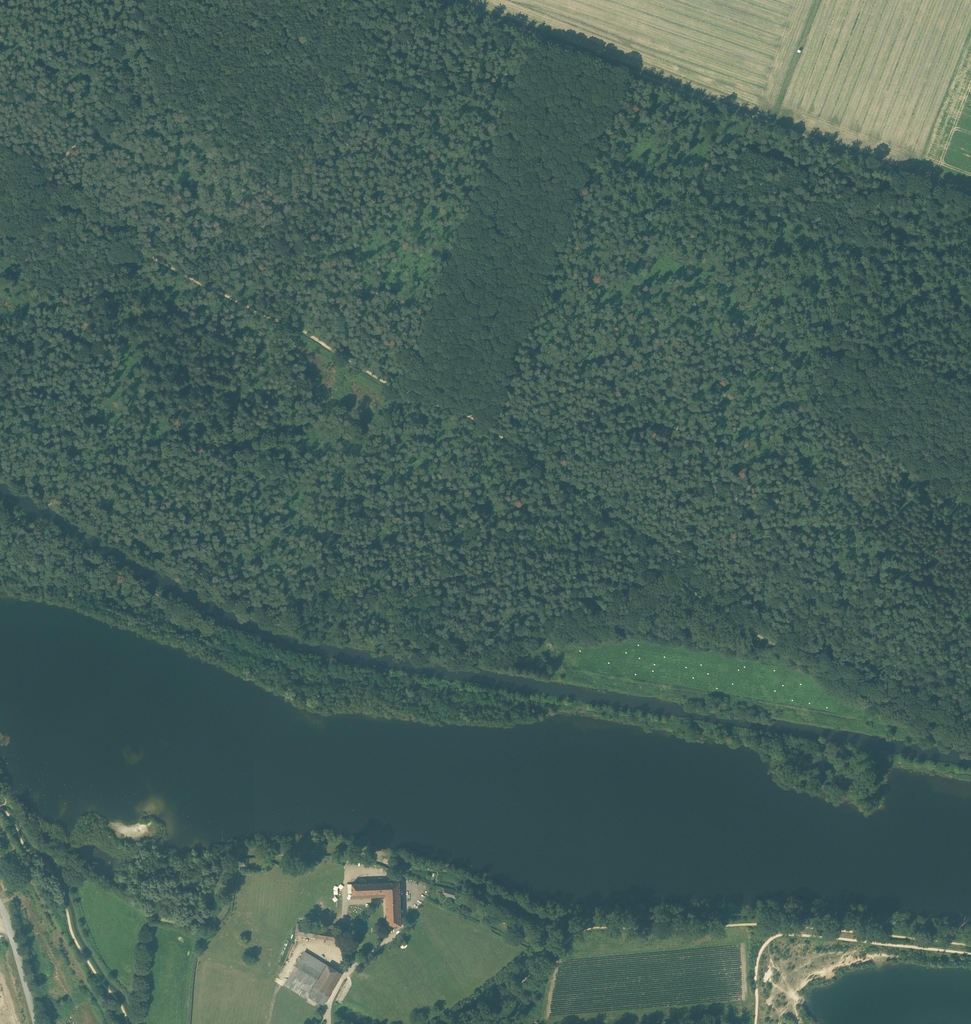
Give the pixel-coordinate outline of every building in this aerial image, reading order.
[(233,340),(242,337),(240,331),(231,334),(233,340)] [(386,882),(352,884),(353,893),(352,893),(353,898),(354,898),(356,898),(357,898),(360,897),(360,898),(361,898),(361,897),(364,897),(364,898),(364,897),(368,897),(368,898),(368,897),(371,897),(371,898),(372,898),(372,897),(375,897),(375,898),(376,898),(376,897),(379,897),(383,896),(383,897),(383,896),(387,896),(386,882)] [(400,882),(386,882),(387,896),(388,926),(401,925),(400,882)] [(458,892),(444,888),(442,894),(456,898),(458,892)] [(509,915),(499,911),(497,916),(506,920),(509,915)] [(322,927),(298,923),(296,934),(320,938),(321,929),(322,929),(322,927)] [(322,929),(321,929),(320,938),(338,940),(338,931),(322,929)] [(324,971),(301,957),(286,982),(319,1002),(321,998),(338,970),(328,965),(324,971)] [(341,973),(338,970),(321,998),(325,1000),(341,973)]
